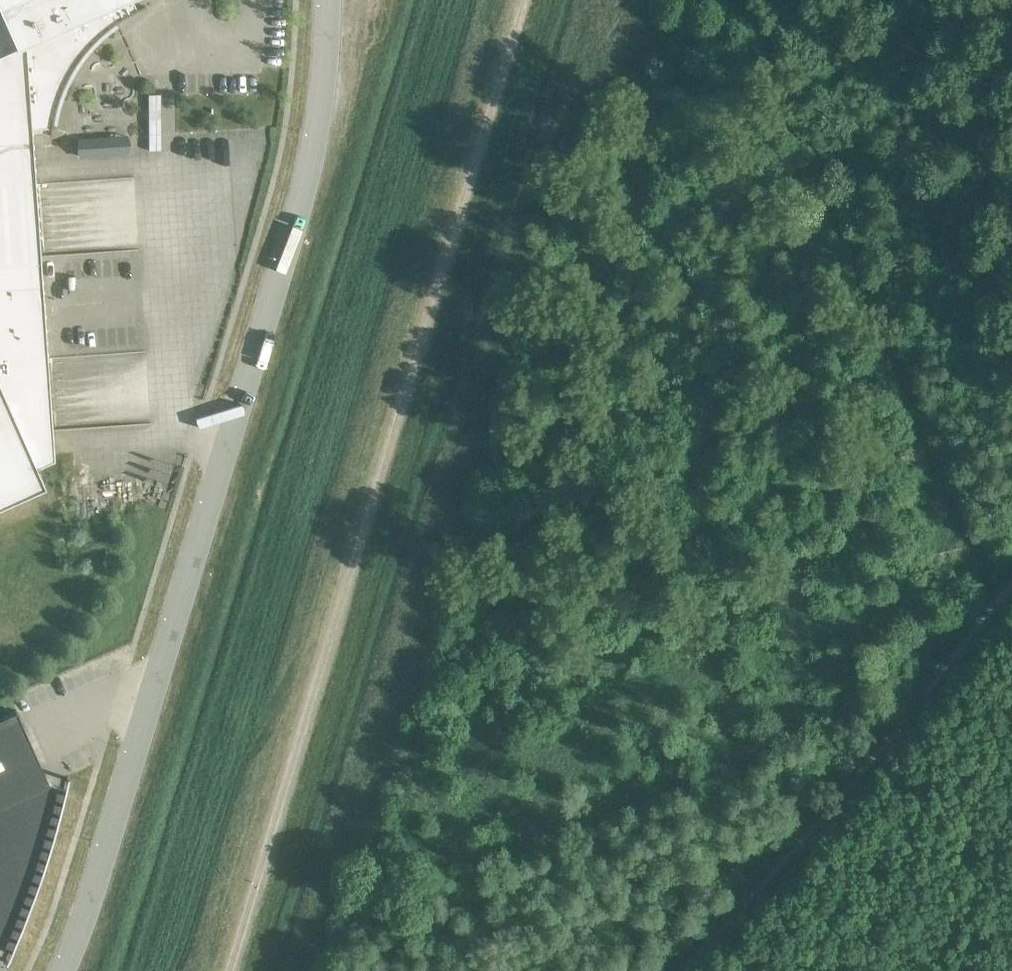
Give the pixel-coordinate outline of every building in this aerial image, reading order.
[(135,13),(138,11),(133,0),(0,0),(0,505),(43,485),(36,468),(54,460),(31,128),(53,127),(57,108),(58,104),(64,88),(65,85),(73,69),(75,66),(86,52),(88,49),(100,37),(103,34),(117,24),(123,19),(127,17),(135,13)] [(16,710),(0,716),(0,855),(41,871),(42,869),(44,861),(46,858),(48,850),(49,846),(51,838),(52,835),(55,827),(56,823),(58,815),(61,804),(62,800),(64,792),(64,789),(48,783),(16,710)] [(0,855),(0,946),(11,950),(15,940),(17,936),(20,929),(21,925),(24,918),(26,914),(28,907),(30,903),(33,895),(34,892),(37,884),(38,880),(41,873),(41,871),(0,855)]
